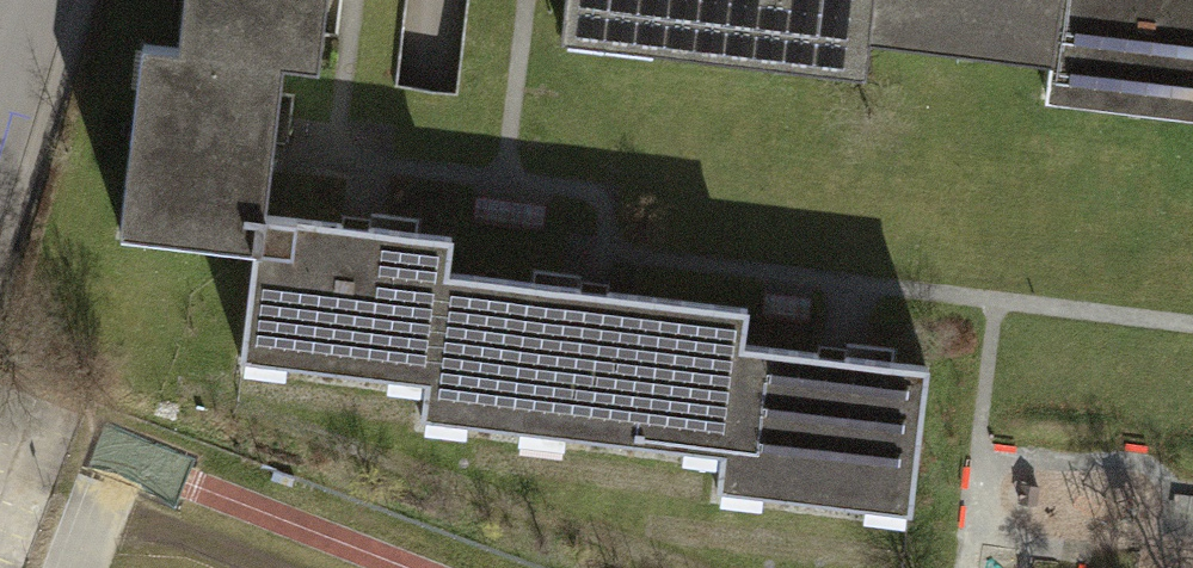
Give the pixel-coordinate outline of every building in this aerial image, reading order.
[(324,0),(184,0),(178,52),(275,62),(317,66),(324,0)] [(556,37),(858,68),(862,30),(866,0),(560,0),(556,37)] [(862,30),(1055,50),(1060,0),(866,0),(862,30)] [(1055,50),(1049,104),(1192,119),(1192,0),(1060,0),(1055,50)] [(259,212),(275,62),(178,52),(138,48),(119,228),(256,242),(259,212)] [(450,232),(259,212),(256,242),(242,370),(433,390),(445,274),(450,232)] [(433,390),(429,421),(732,453),(743,345),(747,306),(445,274),(433,390)] [(927,365),(743,345),(732,453),(727,494),(911,513),(927,365)]
